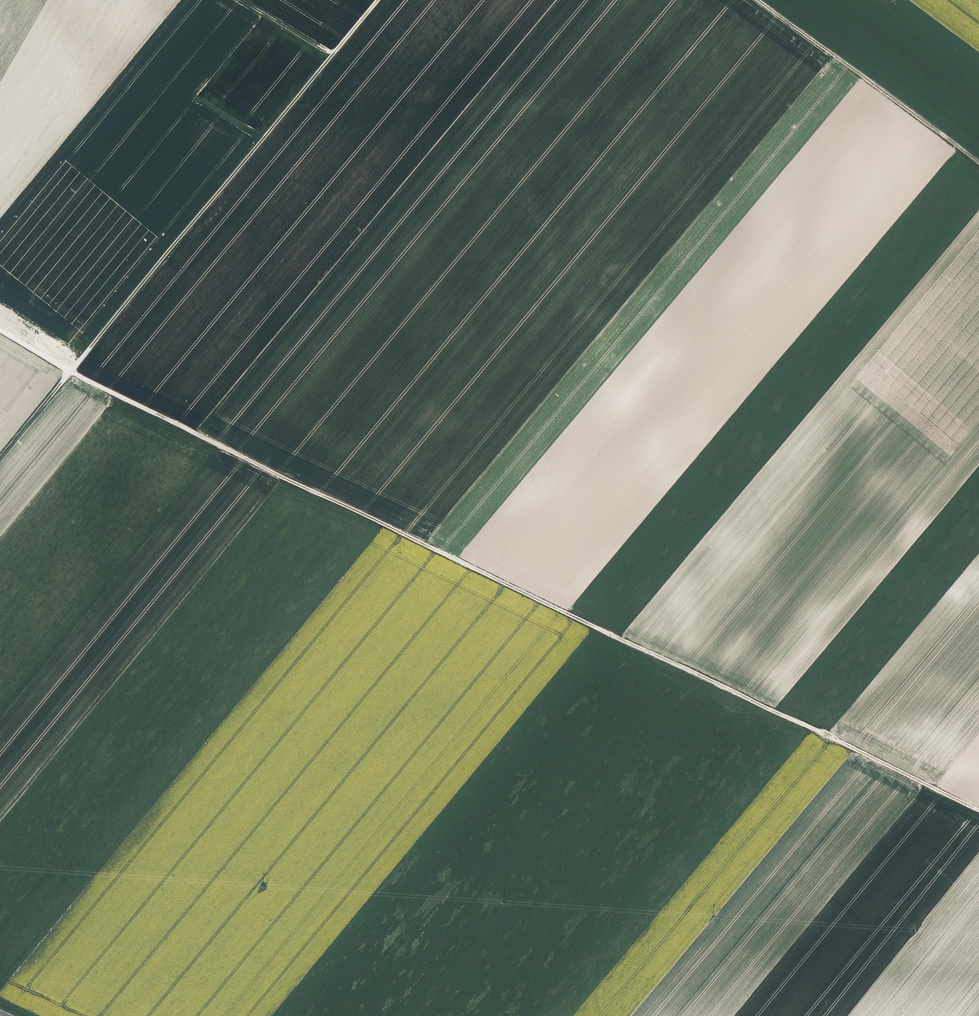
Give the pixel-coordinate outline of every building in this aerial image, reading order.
[(966,350),(973,355),(978,357),(977,353),(972,352),(973,347),(971,343),(976,345),(977,341),(978,341),(978,333),(977,334),(975,331),(977,326),(976,326),(973,327),(973,329),(971,327),(969,331),(967,332),(965,338),(968,339),(970,337),(971,339),(975,337),(969,344),(969,345),(970,347),(966,350)]
